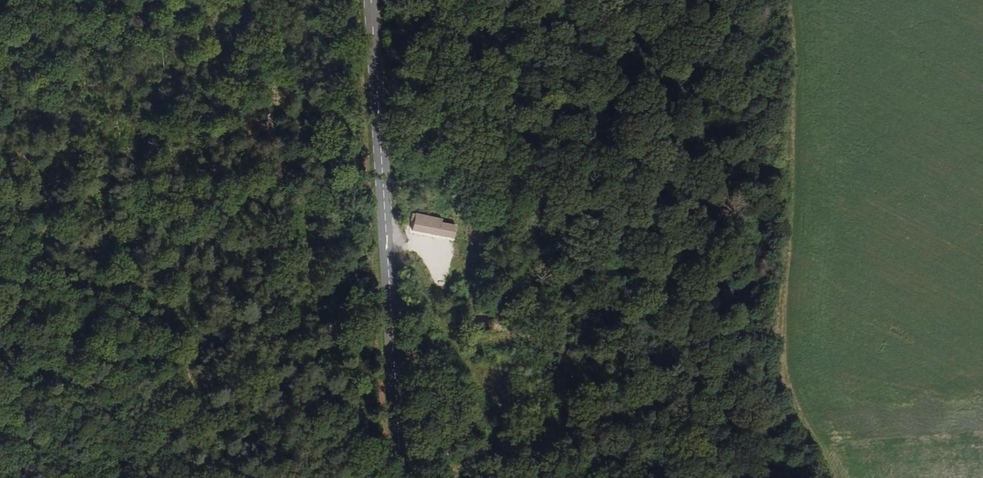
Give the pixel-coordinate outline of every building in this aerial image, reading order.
[(413,227),(412,231),(455,240),(458,226),(442,223),(443,220),(413,214),(410,227),(413,227)]
